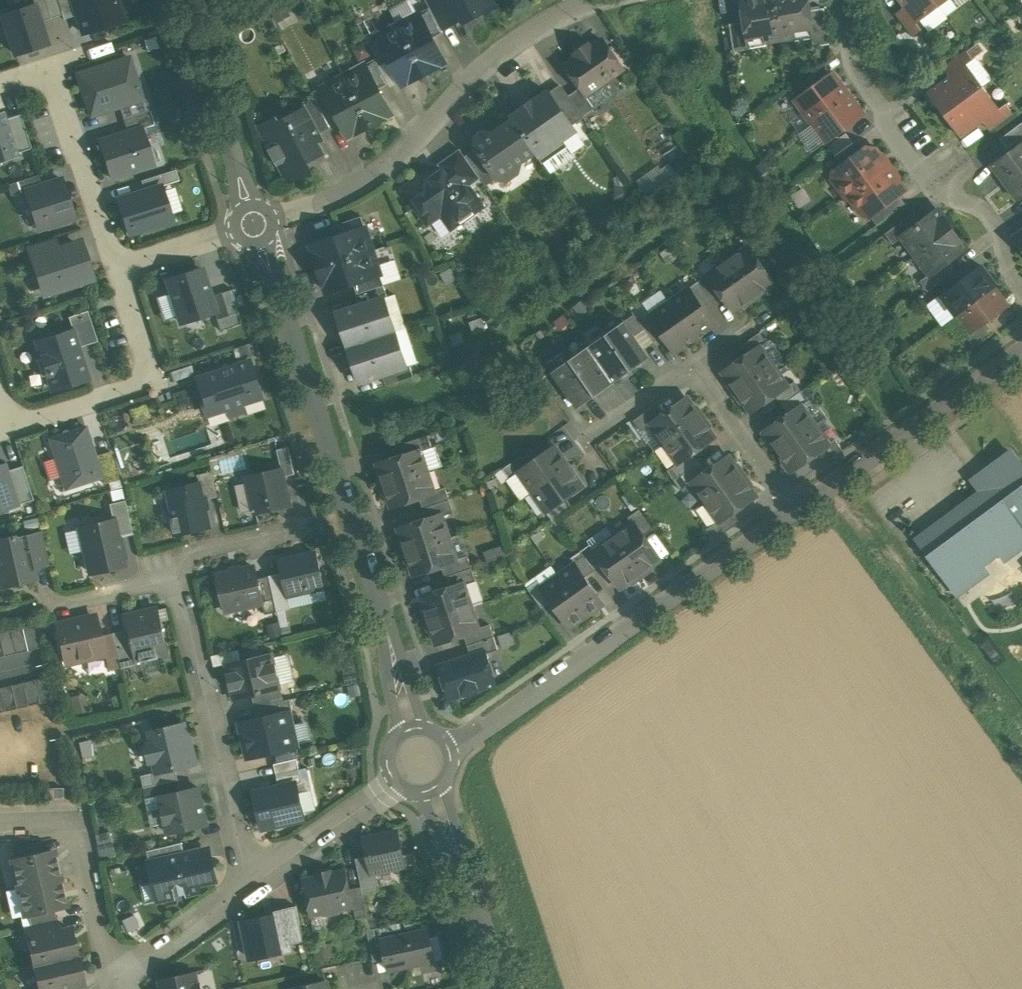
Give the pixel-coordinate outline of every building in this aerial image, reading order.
[(62,16),(57,0),(32,0),(34,5),(40,23),(62,16)] [(72,0),(57,0),(62,16),(63,20),(77,16),(72,0)] [(83,33),(122,21),(115,0),(72,0),(83,33)] [(453,0),(426,0),(430,8),(441,29),(462,18),(453,0)] [(462,18),(464,21),(495,5),(492,0),(453,0),(462,18)] [(745,21),(748,39),(749,39),(764,36),(765,42),(781,40),(774,0),(742,0),(745,21)] [(781,40),(796,37),(795,31),(810,29),(812,29),(809,11),(807,0),(774,0),(781,40)] [(934,0),(899,0),(905,7),(917,23),(939,7),(934,0)] [(34,5),(2,15),(15,55),(47,45),(40,23),(34,5)] [(905,7),(895,14),(912,37),(921,29),(917,23),(905,7)] [(430,8),(419,14),(432,38),(443,32),(441,29),(430,8)] [(824,8),(809,11),(812,29),(810,29),(813,47),(830,44),(824,8)] [(419,14),(398,25),(424,74),(445,63),(432,38),(419,14)] [(745,21),(730,24),(734,51),(751,49),(749,39),(748,39),(745,21)] [(424,74),(398,25),(377,36),(390,61),(403,85),(424,74)] [(390,61),(377,36),(366,42),(375,59),(379,66),(390,61)] [(591,48),(589,45),(576,54),(578,57),(566,65),(581,87),(587,95),(587,94),(605,82),(623,69),(602,40),(591,48)] [(966,50),(943,67),(950,76),(966,64),(973,60),(966,50)] [(375,59),(365,65),(378,89),(389,84),(379,66),(375,59)] [(110,63),(77,74),(90,117),(119,107),(143,100),(133,70),(114,76),(110,63)] [(950,76),(928,93),(945,115),(983,87),(966,64),(950,76)] [(365,65),(344,76),(370,126),(391,114),(378,89),(365,65)] [(817,70),(797,85),(804,94),(824,80),(817,70)] [(804,94),(795,101),(812,124),(850,95),(834,73),(804,94)] [(344,76),(322,87),(336,112),(349,137),(370,126),(344,76)] [(605,82),(587,94),(597,108),(612,97),(612,93),(605,82)] [(336,112),(322,87),(312,93),(314,98),(325,118),(336,112)] [(581,87),(569,95),(583,117),(597,108),(587,94),(587,95),(581,87)] [(983,87),(945,115),(961,137),(983,121),(999,109),(983,87)] [(569,95),(563,88),(551,96),(572,126),(584,118),(569,95)] [(551,96),(548,92),(533,102),(532,100),(519,109),(520,111),(511,117),(513,121),(535,152),(543,164),(568,146),(563,140),(575,131),(551,96)] [(850,95),(812,124),(826,143),(864,115),(850,95)] [(325,118),(314,98),(303,104),(307,111),(319,134),(330,128),(325,118)] [(119,107),(123,119),(149,110),(146,99),(143,100),(119,107)] [(999,109),(983,121),(990,130),(1013,114),(1006,104),(999,109)] [(149,110),(123,119),(128,133),(142,128),(154,124),(149,110)] [(18,157),(17,154),(6,119),(4,111),(0,112),(0,163),(18,157)] [(307,111),(281,124),(275,123),(267,127),(265,133),(271,145),(277,146),(283,157),(281,163),(287,174),(293,176),(301,172),(303,166),(301,163),(320,153),(314,141),(321,138),(319,134),(307,111)] [(31,149),(20,115),(6,119),(17,154),(31,149)] [(535,152),(513,121),(493,134),(484,133),(477,138),(476,147),(477,148),(497,178),(498,178),(506,179),(518,171),(519,162),(535,152)] [(1000,139),(1007,149),(1021,137),(1021,122),(1000,139)] [(128,133),(98,142),(110,178),(154,164),(142,128),(128,133)] [(846,133),(828,146),(835,156),(853,143),(846,133)] [(835,156),(842,166),(866,149),(859,139),(835,156)] [(991,165),(1005,183),(1021,170),(1021,142),(991,165)] [(277,146),(271,145),(281,163),(283,157),(277,146)] [(497,178),(477,148),(465,156),(480,179),(485,186),(497,178)] [(465,156),(460,149),(438,164),(442,170),(453,185),(467,188),(469,187),(480,179),(465,156)] [(842,166),(833,172),(833,179),(847,198),(850,196),(850,195),(885,169),(881,164),(882,158),(876,150),(866,149),(842,166)] [(885,169),(850,195),(850,196),(863,214),(870,215),(898,194),(905,189),(888,166),(885,169)] [(141,181),(144,192),(161,187),(178,182),(174,170),(141,181)] [(467,188),(453,185),(442,170),(430,178),(426,173),(403,189),(404,190),(405,189),(417,206),(416,207),(428,224),(441,215),(450,216),(456,225),(482,207),(469,187),(467,188)] [(1005,183),(1018,200),(1021,197),(1021,170),(1005,183)] [(25,192),(41,186),(38,175),(7,185),(11,196),(25,192)] [(25,192),(37,229),(74,217),(62,180),(41,186),(25,192)] [(144,192),(117,201),(127,233),(172,219),(161,187),(144,192)] [(898,194),(870,215),(877,225),(905,204),(898,194)] [(921,222),(902,236),(903,237),(917,255),(952,229),(938,210),(921,222)] [(914,212),(885,234),(893,244),(903,237),(902,236),(921,222),(914,212)] [(361,217),(335,225),(339,237),(365,228),(361,217)] [(339,237),(312,246),(319,269),(373,251),(365,228),(339,237)] [(952,229),(917,255),(930,274),(931,274),(949,261),(966,248),(952,229)] [(54,252),(51,240),(28,247),(31,259),(35,258),(54,252)] [(35,258),(46,292),(89,279),(78,244),(54,252),(35,258)] [(773,283),(748,247),(728,260),(754,297),(773,283)] [(373,251),(319,269),(327,291),(353,283),(380,274),(373,251)] [(199,259),(209,290),(228,284),(218,252),(199,259)] [(754,297),(728,260),(708,274),(722,294),(734,311),(754,297)] [(949,261),(931,274),(930,274),(920,281),(928,291),(942,281),(956,270),(949,261)] [(956,270),(942,281),(949,291),(973,273),(966,263),(956,270)] [(973,273),(949,291),(946,290),(942,293),(941,299),(944,303),(947,303),(956,316),(959,314),(994,288),(997,286),(982,267),(973,273)] [(202,268),(166,280),(180,323),(216,312),(209,290),(202,268)] [(380,274),(353,283),(357,294),(384,286),(384,285),(380,274)] [(722,294),(708,274),(698,281),(712,301),(722,294)] [(698,281),(689,288),(702,307),(712,301),(698,281)] [(357,294),(355,295),(359,306),(384,298),(387,297),(384,285),(384,286),(357,294)] [(689,288),(669,302),(695,338),(714,325),(702,307),(689,288)] [(994,288),(959,314),(973,333),(986,323),(1008,307),(994,288)] [(220,330),(244,323),(233,289),(220,293),(228,316),(217,320),(220,330)] [(793,291),(774,305),(781,315),(800,301),(793,291)] [(167,293),(156,295),(160,316),(172,313),(167,293)] [(359,306),(338,313),(349,347),(395,332),(384,298),(359,306)] [(669,302),(649,315),(663,335),(675,352),(695,338),(669,302)] [(944,303),(930,314),(940,328),(956,316),(947,303),(944,303)] [(87,312),(68,318),(72,332),(77,348),(96,342),(87,312)] [(663,335),(649,315),(640,322),(653,342),(663,335)] [(649,356),(625,322),(607,335),(631,369),(649,356)] [(973,333),(967,337),(974,347),(993,333),(986,323),(973,333)] [(72,332),(39,343),(43,357),(37,359),(42,376),(47,374),(52,391),(87,379),(77,348),(72,332)] [(395,332),(349,347),(360,382),(382,374),(399,369),(406,367),(395,332)] [(760,332),(740,346),(747,356),(760,346),(767,342),(760,332)] [(631,369),(607,335),(589,348),(613,382),(631,369)] [(251,346),(235,350),(238,361),(254,356),(251,346)] [(774,366),(760,346),(747,356),(723,372),(737,392),(774,366)] [(613,382),(589,348),(571,360),(595,394),(613,382)] [(595,394),(571,360),(553,373),(565,390),(577,407),(595,394)] [(252,362),(196,379),(207,414),(263,396),(252,362)] [(399,369),(382,374),(386,386),(414,377),(410,365),(406,367),(399,369)] [(774,366),(737,392),(751,411),(775,395),(788,386),(774,366)] [(551,371),(542,378),(555,397),(565,390),(553,373),(551,371)] [(788,386),(775,395),(782,405),(801,391),(794,381),(788,386)] [(801,391),(782,405),(788,414),(802,405),(808,401),(801,391)] [(701,417),(687,398),(664,414),(651,423),(651,424),(664,443),(701,417)] [(657,404),(634,421),(641,431),(651,424),(651,423),(664,414),(657,404)] [(815,425),(802,405),(788,414),(765,431),(765,434),(769,440),(772,441),(778,451),(815,425)] [(701,417),(664,443),(678,463),(692,453),(715,437),(701,417)] [(815,425),(778,451),(785,462),(785,464),(789,470),(792,470),(816,454),(829,445),(828,444),(815,425)] [(86,427),(49,438),(64,489),(102,478),(95,457),(86,427)] [(428,435),(402,444),(405,455),(421,450),(421,451),(432,448),(428,435)] [(829,445),(816,454),(823,464),(842,450),(835,439),(828,444),(829,445)] [(538,458),(518,472),(532,492),(569,466),(555,446),(538,458)] [(288,447),(277,450),(281,470),(283,477),(295,474),(288,447)] [(531,448),(502,469),(509,479),(518,472),(538,458),(531,448)] [(405,455),(378,464),(381,474),(379,478),(382,486),(427,471),(421,451),(421,450),(405,455)] [(118,478),(110,452),(95,457),(102,478),(103,483),(118,478)] [(917,539),(932,560),(946,578),(945,579),(954,590),(957,593),(986,572),(980,564),(998,551),(1004,559),(1021,545),(1021,468),(1010,452),(1004,457),(1003,456),(988,467),(989,468),(983,472),(992,484),(956,511),(955,510),(917,539)] [(678,463),(667,471),(674,480),(699,463),(692,453),(678,463)] [(705,473),(692,482),(706,502),(743,476),(729,456),(705,473)] [(19,505),(18,504),(8,470),(5,462),(0,464),(0,511),(19,505)] [(699,463),(674,480),(681,490),(692,482),(705,473),(699,463)] [(22,466),(8,470),(18,504),(33,499),(22,466)] [(569,466),(532,492),(546,511),(566,498),(583,485),(569,466)] [(281,470),(248,478),(249,482),(255,509),(256,512),(289,504),(283,477),(281,470)] [(427,471),(382,486),(384,494),(388,496),(391,506),(419,497),(434,492),(434,491),(427,471)] [(212,472),(197,475),(199,483),(200,483),(204,500),(218,497),(212,472)] [(743,476),(706,502),(719,521),(719,522),(733,512),(756,496),(743,476)] [(243,512),(255,509),(249,482),(237,485),(243,512)] [(199,483),(165,491),(171,518),(169,523),(170,530),(175,533),(175,534),(210,526),(204,500),(200,483),(199,483)] [(445,487),(434,491),(434,492),(419,497),(423,508),(449,500),(445,487)] [(566,498),(546,511),(553,521),(573,507),(566,498)] [(124,500),(108,504),(112,520),(116,538),(132,534),(124,500)] [(449,500),(423,508),(427,520),(442,515),(442,516),(453,512),(449,500)] [(653,529),(639,510),(628,517),(633,524),(634,523),(643,536),(653,529)] [(719,521),(706,529),(714,540),(740,522),(733,512),(719,522),(719,521)] [(427,520),(399,529),(402,539),(400,543),(404,552),(449,538),(442,516),(442,515),(427,520)] [(112,520),(79,528),(89,573),(123,565),(116,538),(112,520)] [(643,536),(634,523),(633,524),(614,537),(642,576),(650,570),(651,566),(660,560),(643,536)] [(41,532),(26,536),(33,567),(48,564),(41,532)] [(13,539),(13,537),(0,539),(0,585),(0,586),(35,578),(33,567),(26,536),(13,539)] [(614,537),(594,551),(604,564),(620,587),(629,581),(634,582),(642,576),(614,537)] [(449,538),(404,552),(407,562),(410,564),(414,574),(441,565),(457,560),(456,559),(449,538)] [(594,551),(590,544),(580,551),(594,571),(604,564),(594,551)] [(594,571),(580,551),(571,558),(575,564),(584,578),(594,571)] [(317,553),(279,562),(282,573),(287,595),(324,586),(317,553)] [(468,556),(456,559),(457,560),(441,565),(445,577),(472,568),(468,556)] [(584,578),(575,564),(558,576),(586,615),(602,604),(584,578)] [(255,567),(217,576),(222,599),(220,602),(222,608),(229,613),(236,611),(237,608),(262,603),(263,602),(257,578),(255,567)] [(472,568),(445,577),(449,588),(464,583),(464,584),(476,581),(472,568)] [(282,573),(269,576),(277,612),(290,609),(287,595),(282,573)] [(269,576),(257,578),(263,602),(262,603),(265,615),(277,612),(269,576)] [(586,615),(558,576),(543,587),(542,587),(551,601),(570,627),(586,615)] [(539,580),(528,588),(541,607),(551,601),(542,587),(543,587),(539,580)] [(449,588),(421,597),(425,608),(423,611),(426,621),(472,606),(464,584),(464,583),(449,588)] [(472,606),(426,621),(429,630),(433,633),(436,643),(464,634),(479,629),(479,628),(472,606)] [(157,608),(124,616),(127,630),(134,661),(135,660),(141,659),(141,662),(159,658),(158,655),(168,653),(157,608)] [(96,618),(56,628),(64,661),(76,659),(80,660),(88,658),(91,655),(90,651),(103,648),(100,636),(96,618)] [(21,627),(27,650),(39,648),(33,624),(21,627)] [(494,637),(490,624),(479,628),(479,629),(464,634),(467,645),(494,637)] [(21,627),(10,630),(15,653),(27,650),(21,627)] [(0,632),(0,641),(3,656),(15,653),(10,630),(0,632)] [(127,630),(112,633),(120,667),(120,668),(136,664),(135,660),(134,661),(127,630)] [(120,667),(112,633),(100,636),(103,648),(108,670),(120,667)] [(494,637),(467,645),(471,657),(483,653),(484,654),(498,649),(494,637)] [(1005,658),(991,638),(983,645),(997,664),(1005,658)] [(471,657),(441,667),(451,697),(464,693),(464,692),(467,694),(474,691),(476,689),(493,683),(484,654),(483,653),(471,657)] [(272,654),(225,664),(233,699),(252,695),(280,689),(272,654)] [(45,677),(34,680),(39,703),(50,700),(45,677)] [(34,680),(22,683),(27,706),(39,703),(34,680)] [(22,683),(10,685),(16,709),(27,706),(22,683)] [(0,688),(0,694),(4,711),(16,709),(10,685),(0,688)] [(280,689),(252,695),(255,707),(283,701),(280,689)] [(283,701),(255,707),(257,719),(289,711),(293,711),(290,699),(283,701)] [(257,719),(239,723),(247,758),(298,746),(289,711),(257,719)] [(184,724),(148,732),(151,744),(147,745),(150,761),(154,761),(157,772),(175,768),(193,764),(184,724)] [(297,759),(275,764),(280,787),(295,784),(302,782),(297,759)] [(175,768),(157,772),(141,775),(144,787),(178,780),(175,768)] [(144,787),(143,788),(146,799),(159,796),(181,791),(178,780),(144,787)] [(280,787),(255,793),(263,828),(303,818),(295,784),(280,787)] [(181,791),(159,796),(168,833),(207,824),(198,787),(181,791)] [(62,788),(47,788),(47,798),(63,798),(62,788)] [(95,832),(98,852),(113,850),(111,830),(95,832)] [(398,832),(364,839),(367,856),(371,873),(375,872),(405,865),(398,832)] [(37,842),(11,848),(14,860),(40,853),(37,842)] [(182,842),(147,850),(150,863),(154,863),(154,861),(185,854),(182,842)] [(185,854),(154,861),(154,863),(158,878),(154,879),(159,900),(199,891),(198,884),(216,880),(208,849),(185,854)] [(14,860),(11,860),(17,887),(58,878),(52,851),(40,853),(14,860)] [(371,873),(367,856),(356,859),(362,887),(363,894),(379,891),(375,872),(371,873)] [(380,883),(399,881),(398,870),(379,873),(380,883)] [(346,871),(332,874),(331,871),(316,874),(317,877),(303,880),(310,915),(322,913),(327,916),(336,914),(339,909),(353,906),(350,889),(346,871)] [(58,878),(17,887),(24,915),(26,914),(53,908),(65,905),(58,878)] [(362,887),(350,889),(353,906),(356,919),(368,916),(363,894),(362,887)] [(296,906),(279,910),(280,914),(282,914),(288,944),(303,940),(296,906)] [(53,908),(26,914),(29,925),(29,926),(56,920),(56,919),(53,908)] [(280,914),(242,922),(250,958),(289,950),(288,944),(282,914),(280,914)] [(56,920),(29,926),(29,925),(23,927),(26,941),(27,940),(27,939),(60,931),(57,919),(56,919),(56,920)] [(380,927),(367,930),(374,961),(385,959),(381,939),(383,939),(380,927)] [(60,931),(27,939),(27,940),(33,966),(76,956),(70,929),(60,931)] [(383,939),(381,939),(385,959),(388,971),(431,961),(424,930),(383,939)] [(33,966),(39,988),(58,988),(66,987),(78,984),(82,979),(76,956),(33,966)] [(160,980),(162,988),(201,988),(200,984),(197,984),(195,972),(160,980)]
